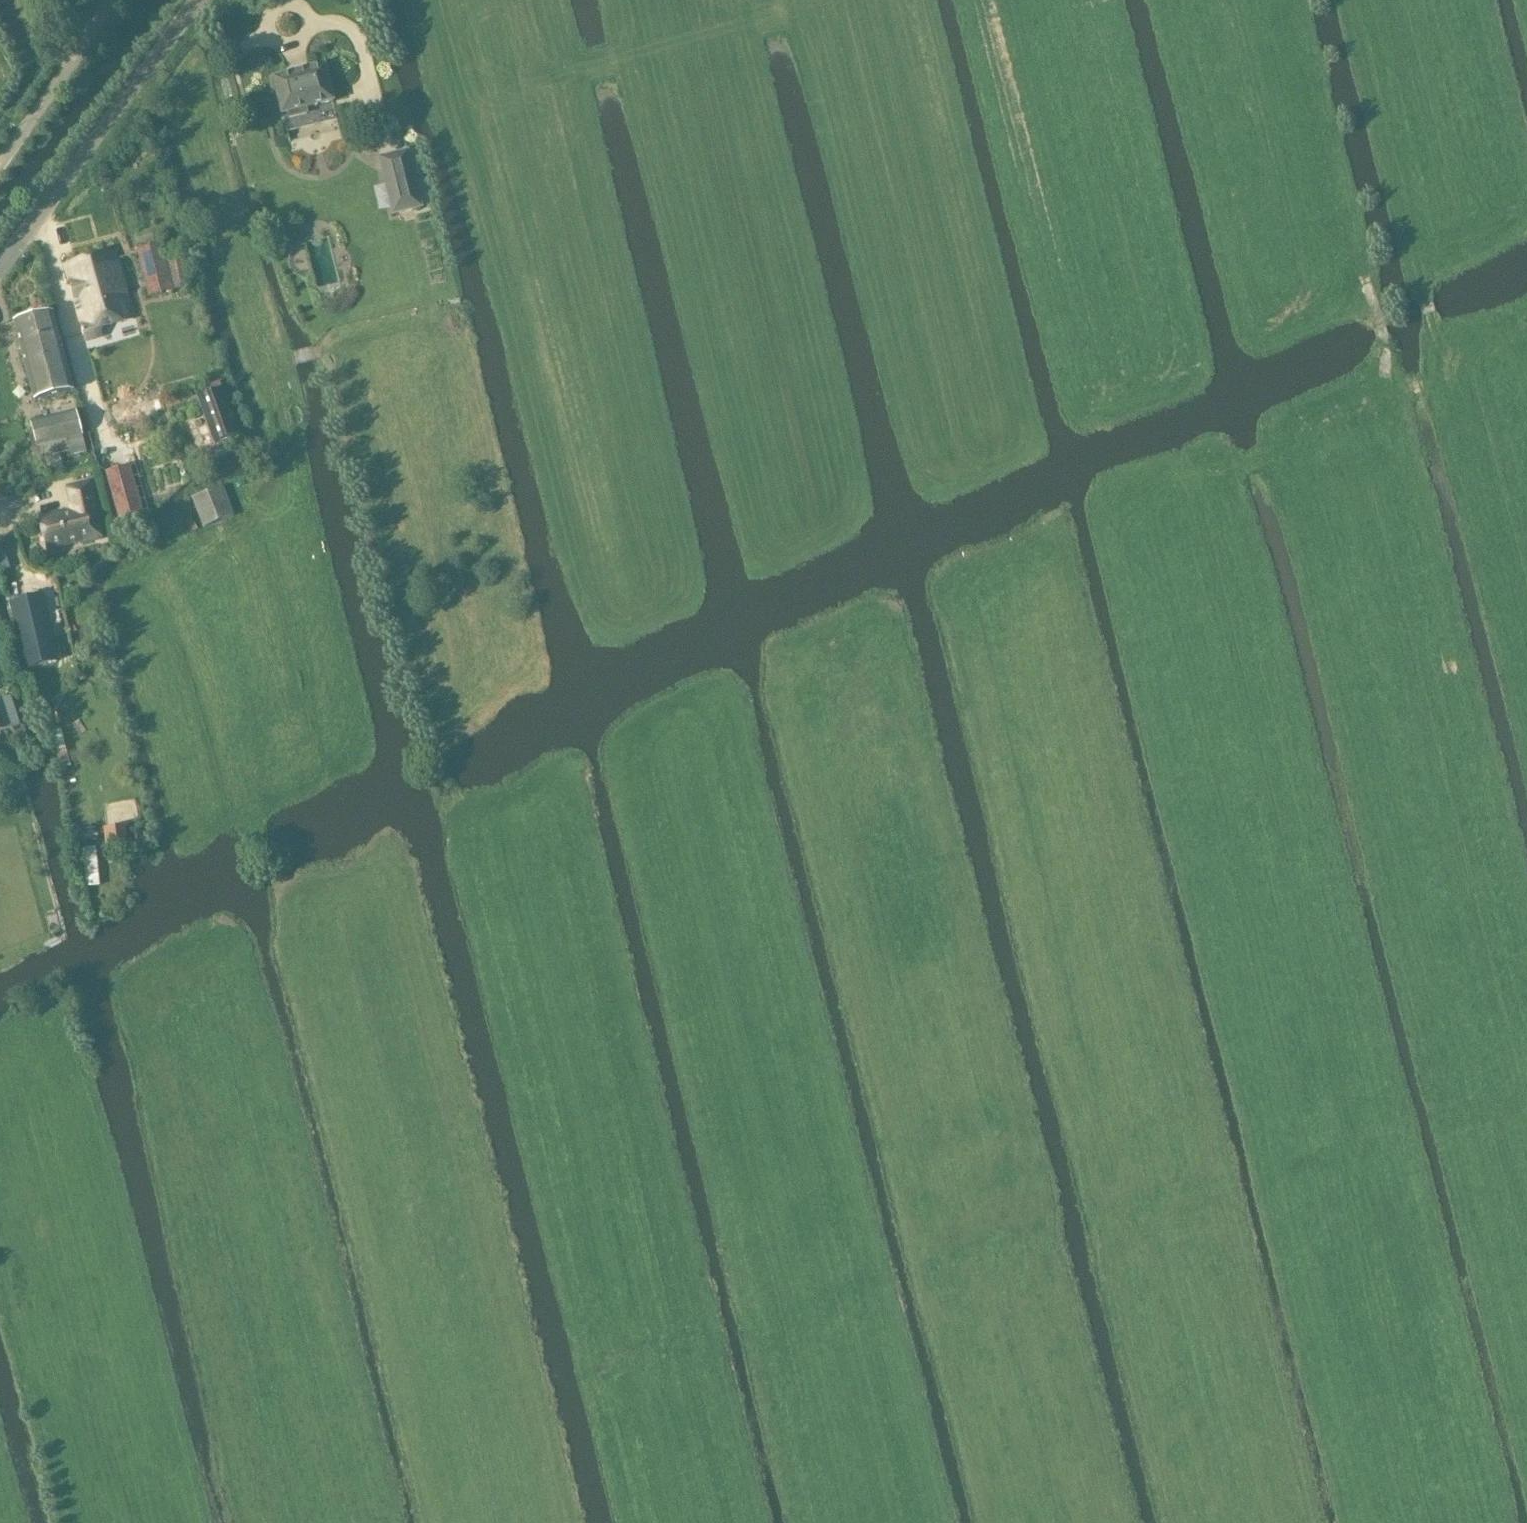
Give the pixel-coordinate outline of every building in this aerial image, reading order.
[(275,79),(273,79),(274,81),(282,113),(282,115),(283,115),(284,115),(288,132),(338,119),(333,100),(332,100),(325,69),(325,67),(322,67),(323,68),(305,72),(305,71),(293,74),(293,75),(275,79)] [(420,209),(422,208),(421,206),(408,154),(408,152),(406,153),(382,159),(380,159),(381,161),(393,213),(394,215),(396,215),(395,214),(419,208),(420,209)] [(152,242),(136,245),(143,276),(159,272),(167,270),(160,240),(152,242)] [(116,258),(63,269),(79,336),(92,334),(90,327),(130,317),(128,306),(116,258)] [(183,259),(168,262),(175,290),(189,286),(183,259)] [(14,324),(18,341),(34,401),(73,391),(53,314),(14,324)] [(224,387),(199,397),(215,443),(241,434),(224,387)] [(37,447),(59,441),(67,439),(71,456),(87,451),(76,411),(31,423),(37,447)] [(129,467),(106,473),(119,519),(142,513),(129,467)] [(60,520),(41,524),(47,550),(82,542),(83,544),(101,539),(94,508),(96,508),(90,483),(67,488),(72,512),(59,515),(60,520)] [(223,487),(192,499),(192,500),(202,528),(232,517),(234,516),(223,487)] [(44,591),(9,601),(23,672),(60,664),(44,591)] [(85,645),(76,647),(79,660),(88,658),(85,645)] [(5,729),(19,724),(10,696),(0,700),(0,731),(5,729)]
